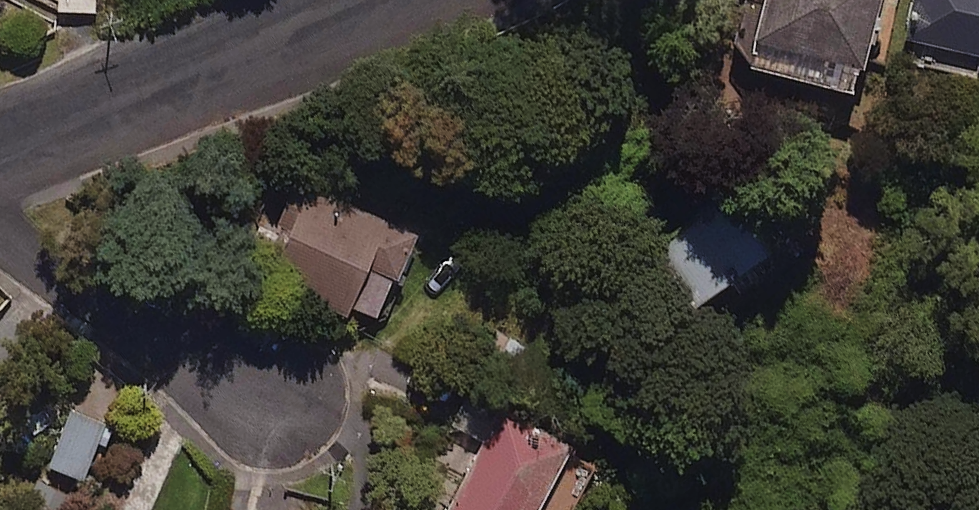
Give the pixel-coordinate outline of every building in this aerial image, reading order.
[(58,10),(95,11),(96,0),(59,0),(58,10)] [(743,65),(857,92),(879,0),(759,0),(743,65)] [(902,32),(978,53),(978,0),(911,0),(902,32)] [(259,222),(239,262),(345,316),(349,309),(375,322),(417,238),(296,177),(271,228),(259,222)] [(773,253),(734,193),(669,233),(708,294),(773,253)] [(103,418),(64,405),(43,468),(82,481),(103,418)] [(501,406),(446,509),(531,509),(567,441),(501,406)]
